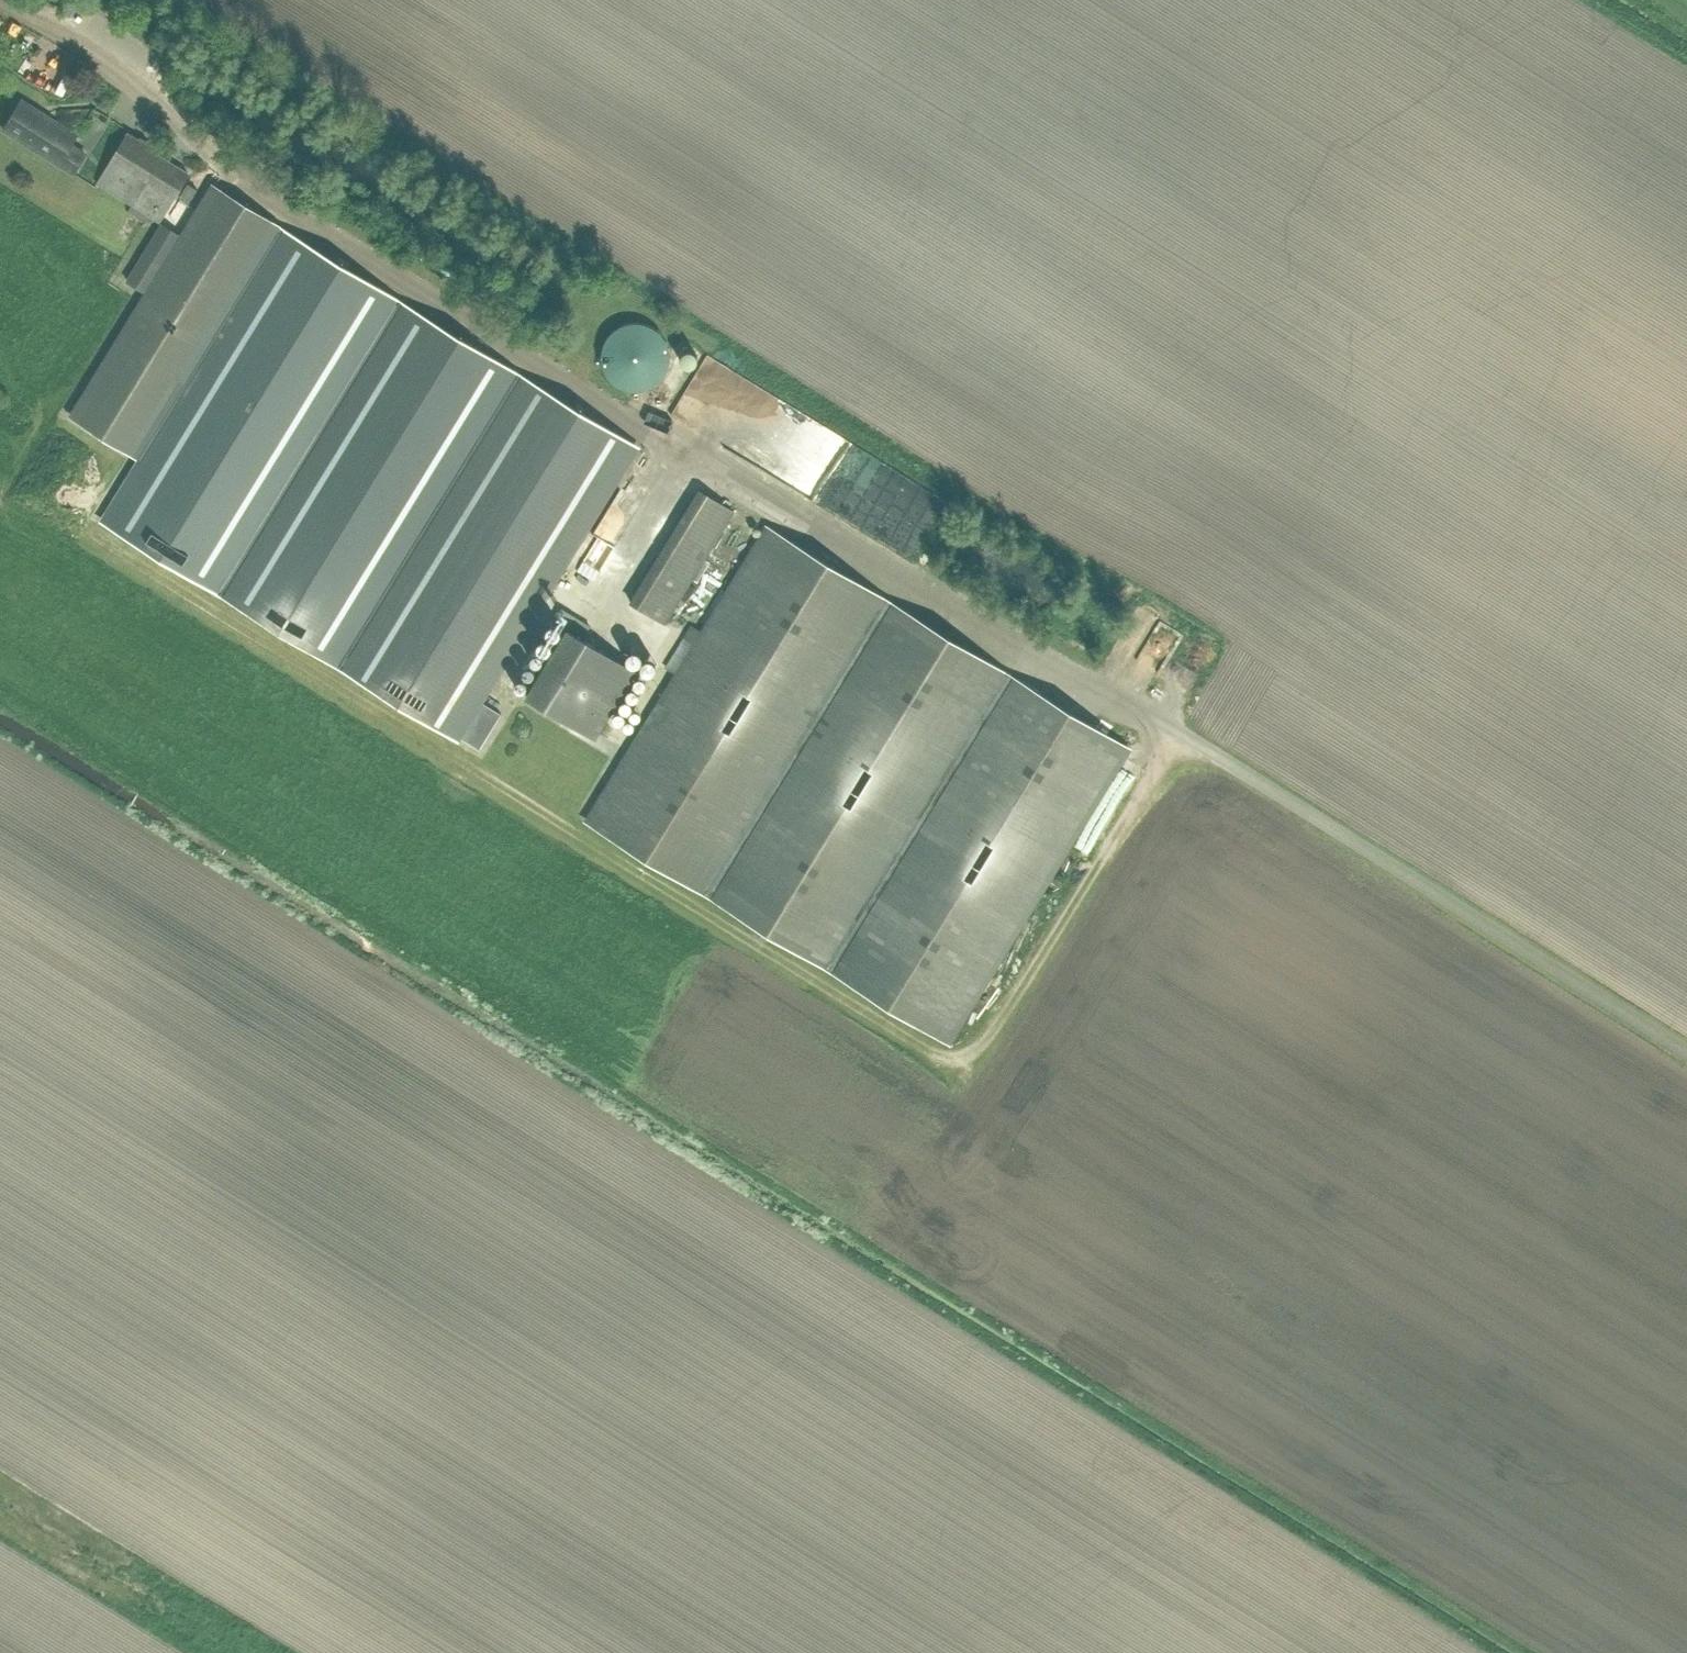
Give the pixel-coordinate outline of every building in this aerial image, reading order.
[(77,134),(23,100),(5,129),(74,172),(86,154),(70,144),(77,134)] [(188,173),(126,135),(98,182),(159,220),(188,173)] [(197,188),(187,182),(179,196),(189,202),(197,188)] [(215,190),(76,414),(255,525),(394,301),(215,190)] [(641,454),(402,306),(224,592),(344,666),(482,752),(504,716),(485,704),(641,454)] [(822,497),(842,448),(815,427),(807,430),(805,425),(730,395),(734,390),(708,379),(697,393),(715,407),(698,400),(694,405),(682,410),(687,414),(695,434),(714,427),(722,407),(731,411),(737,403),(742,417),(757,411),(748,423),(752,433),(741,437),(748,440),(753,454),(781,475),(802,483),(820,476),(817,484),(822,497)] [(734,511),(701,490),(631,602),(665,623),(734,511)] [(1127,756),(764,530),(586,816),(949,1042),(1127,756)] [(635,671),(567,629),(527,695),(595,737),(635,671)]
